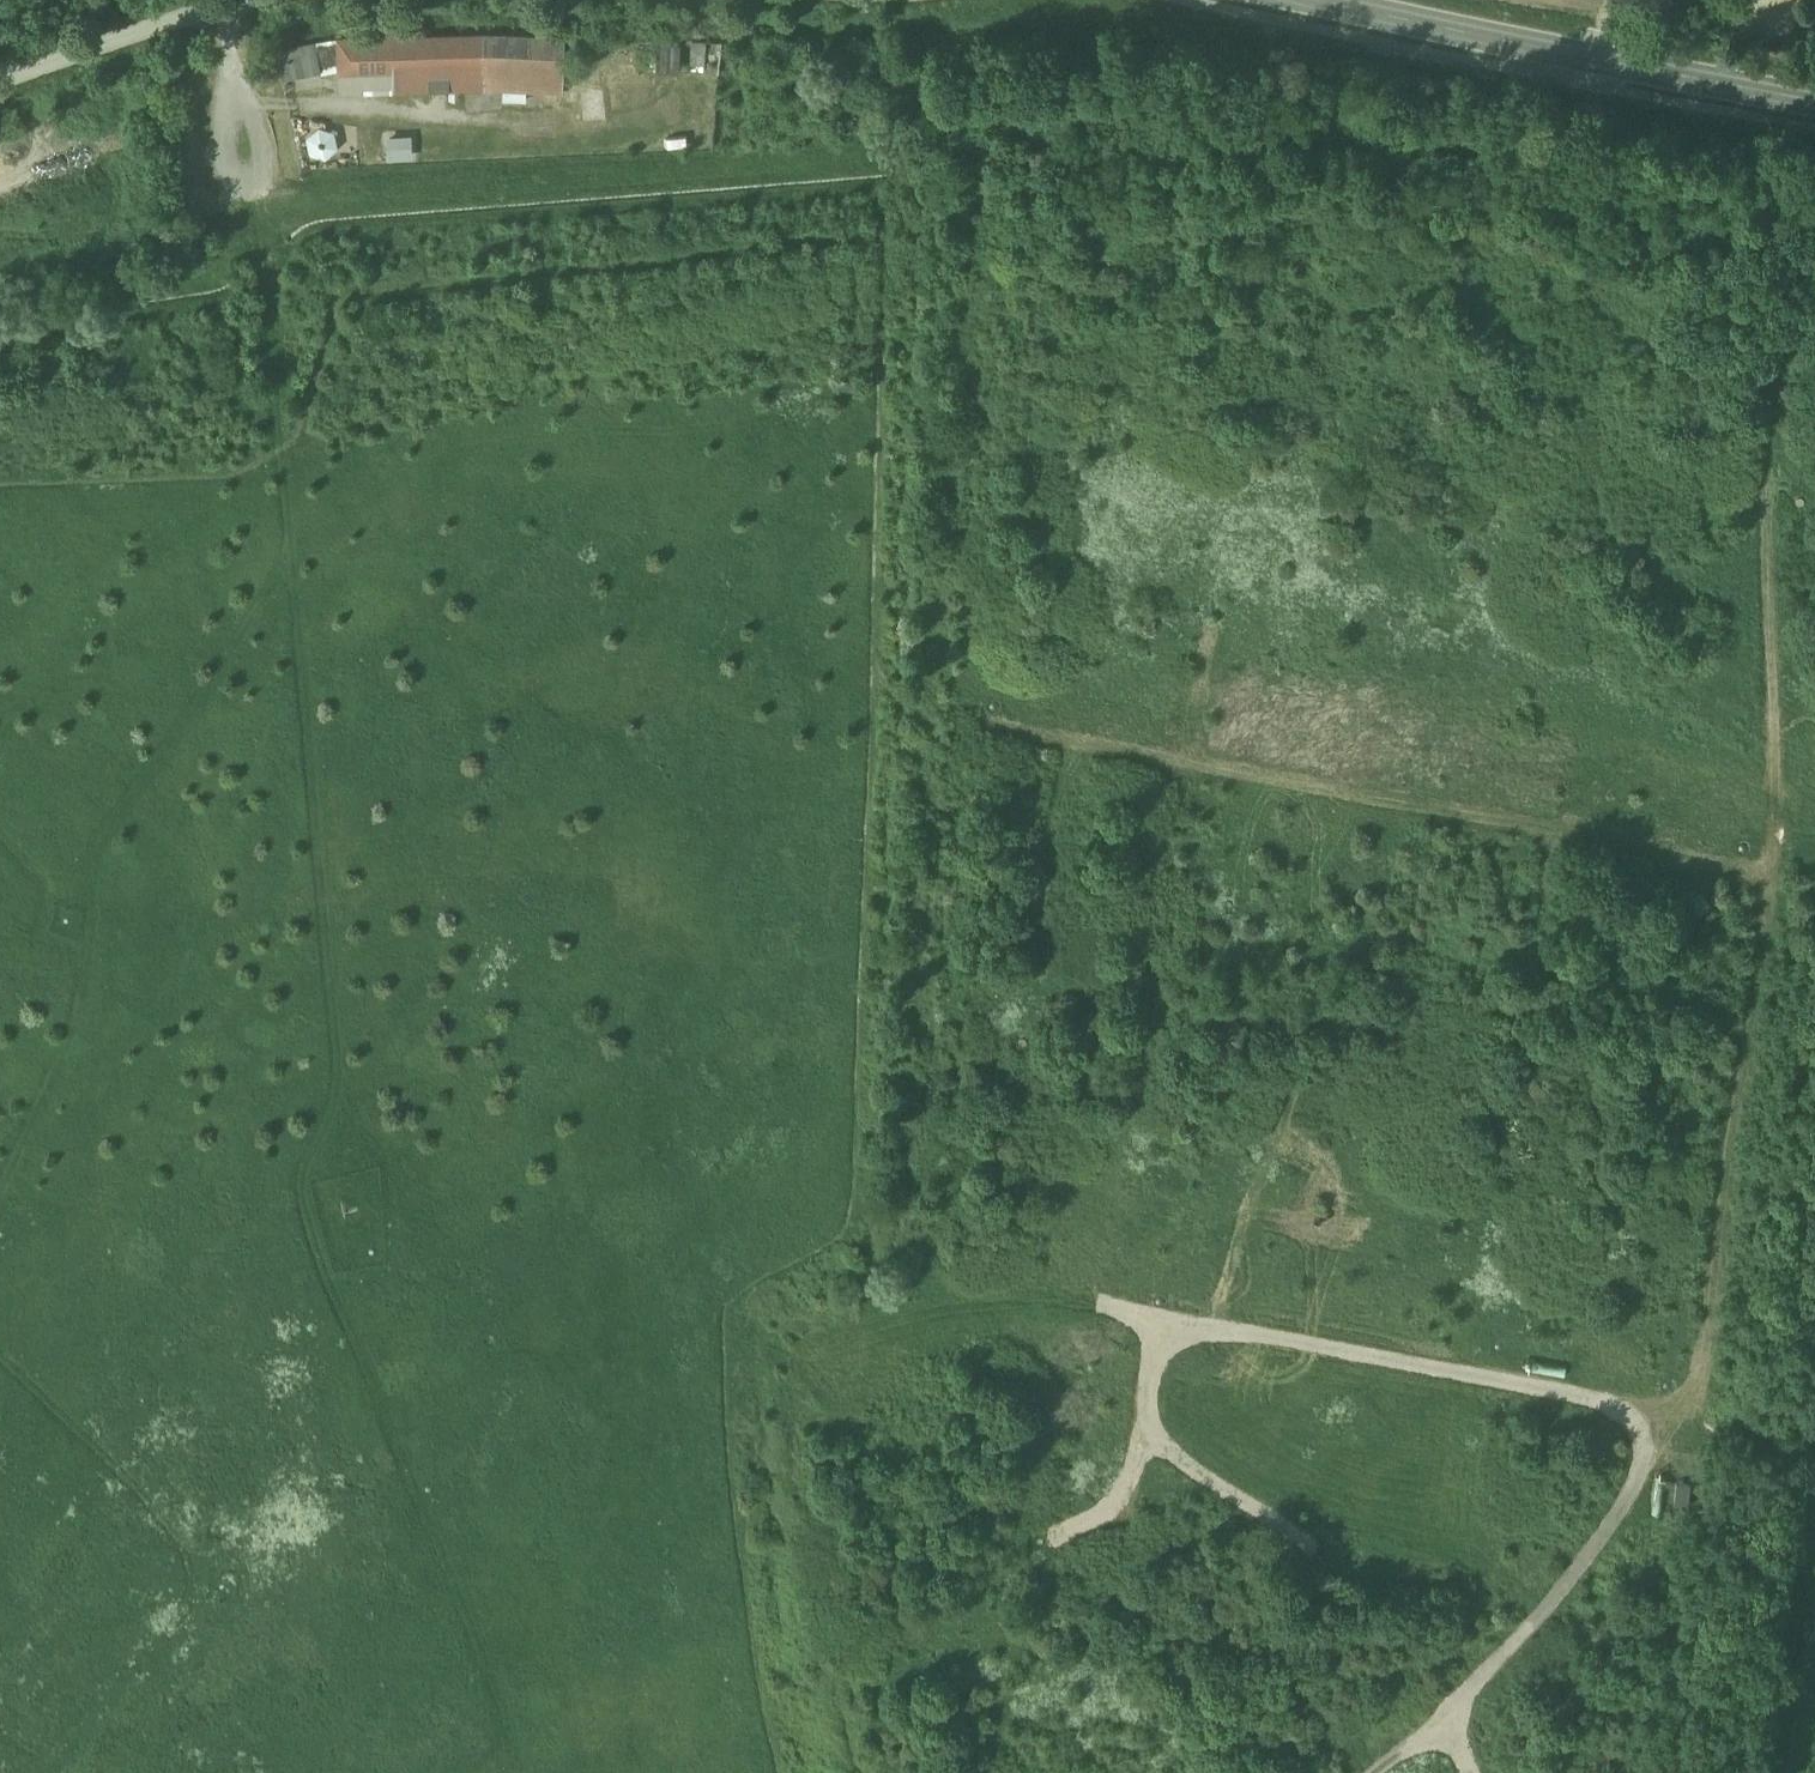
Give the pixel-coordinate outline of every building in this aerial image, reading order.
[(485,38),(339,43),(341,98),(485,93),(563,96),(565,41),(485,38)] [(658,42),(657,69),(677,70),(677,42),(658,42)] [(315,46),(279,55),(284,80),(320,71),(315,46)] [(312,128),(307,155),(332,160),(337,133),(312,128)] [(386,137),(387,162),(412,161),(410,135),(386,137)]
